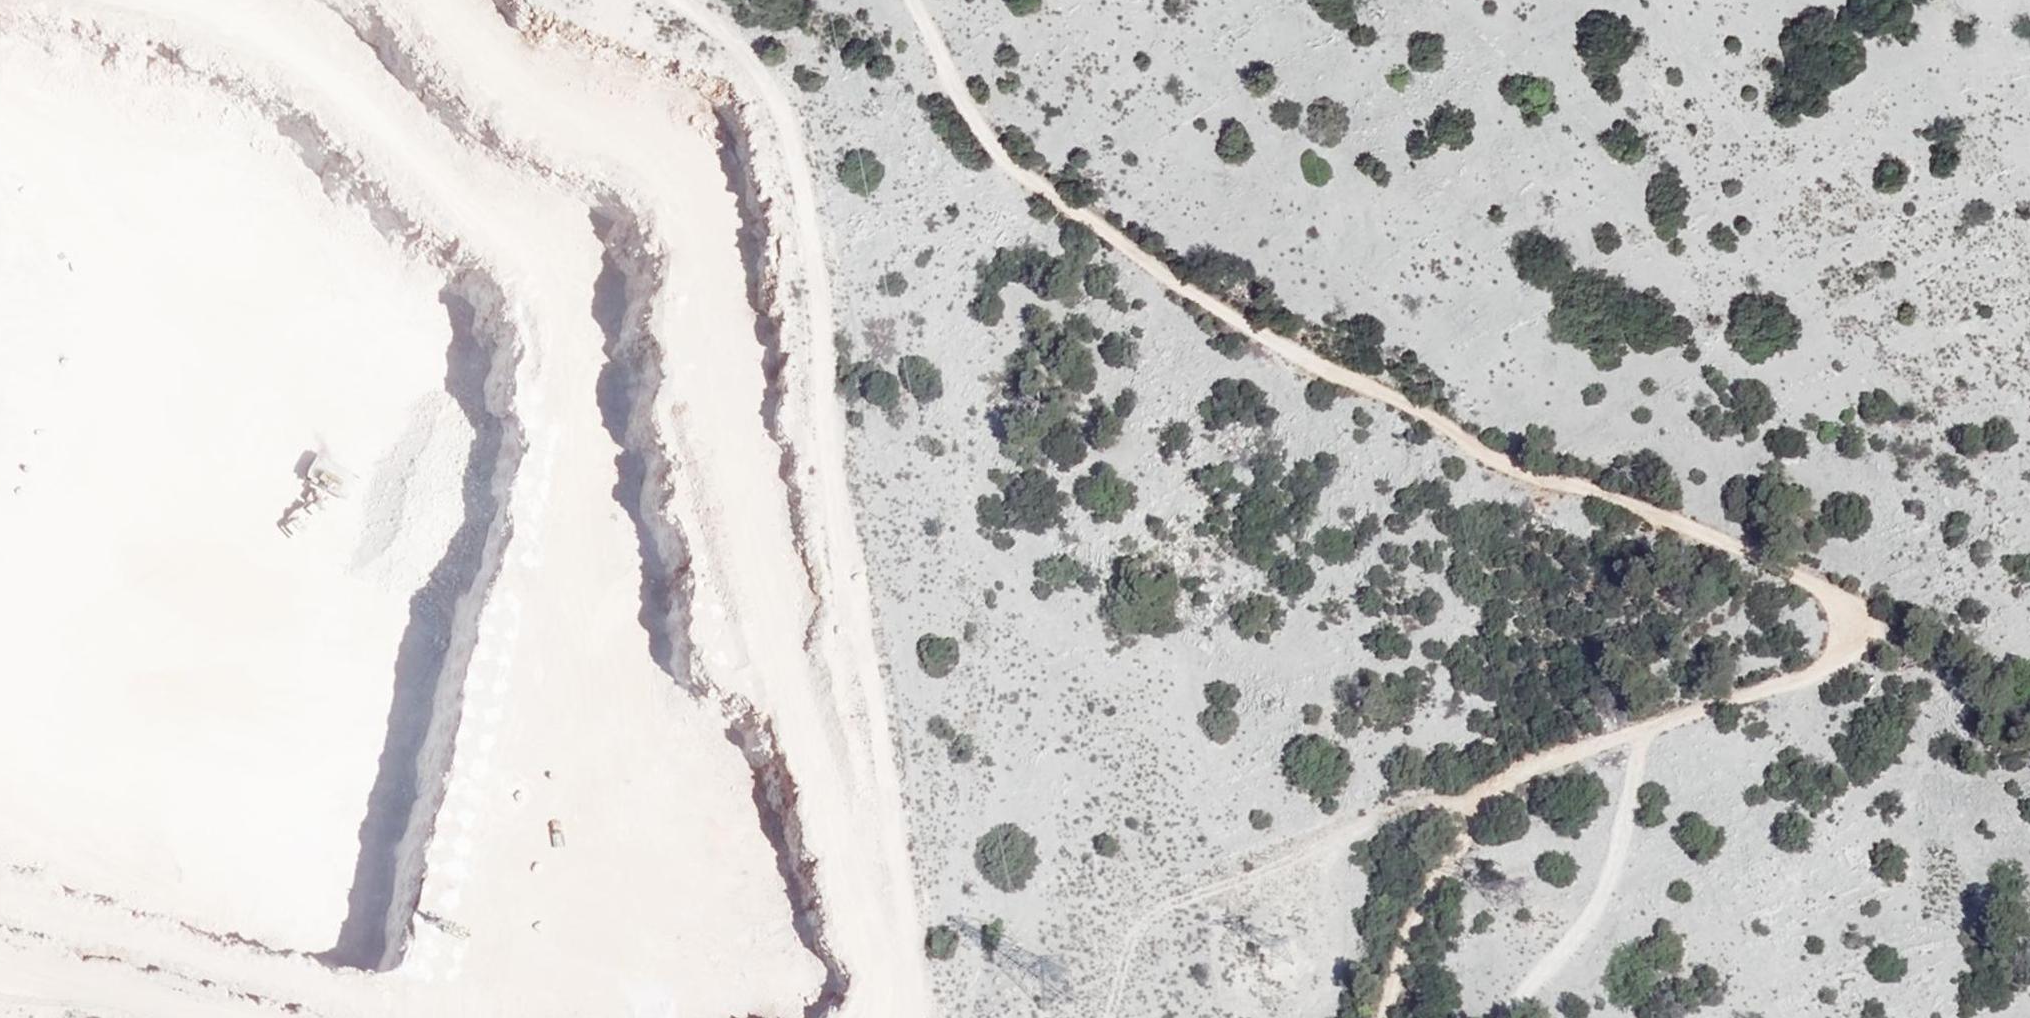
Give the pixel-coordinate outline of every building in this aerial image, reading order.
[(205,162),(208,139),(197,138),(193,161),(205,162)]
